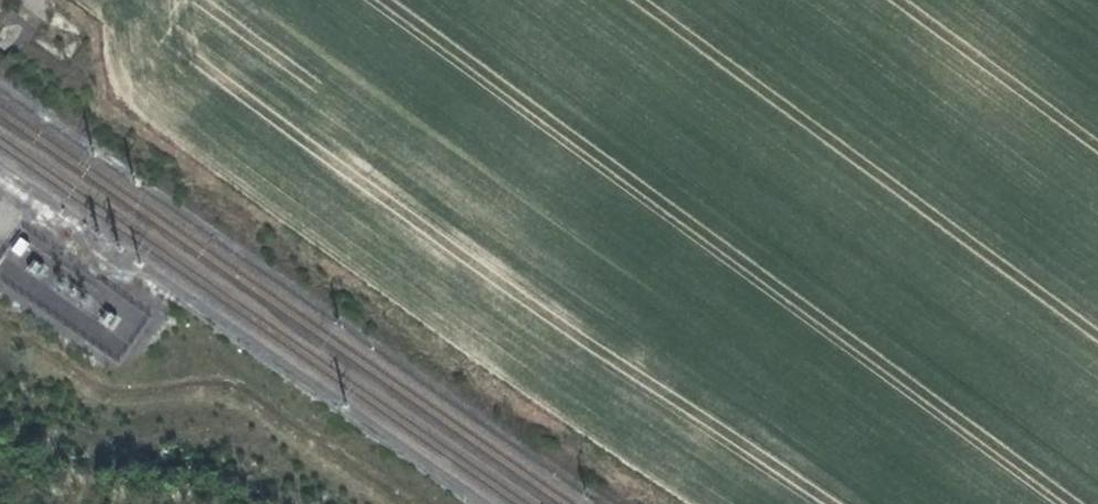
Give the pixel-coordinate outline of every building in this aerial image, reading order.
[(98,317),(8,260),(0,273),(0,285),(113,356),(124,338),(128,341),(145,314),(130,304),(121,319),(104,308),(98,317)]
